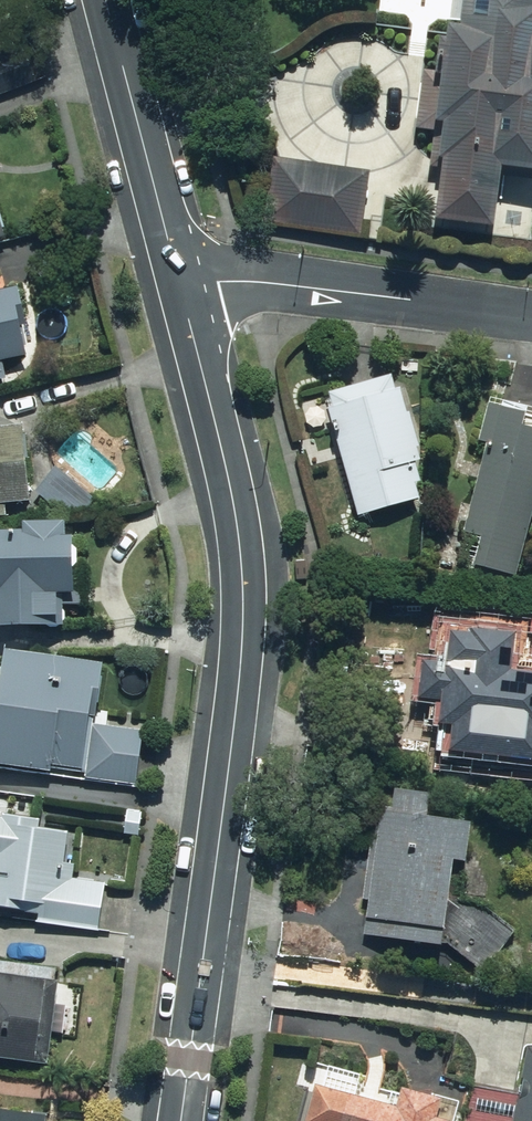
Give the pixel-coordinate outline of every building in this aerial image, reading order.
[(440,132),(431,222),(505,229),(511,171),(531,173),(531,0),(468,0),(466,26),(450,25),(446,72),(428,70),(423,130),(440,132)] [(370,175),(276,172),(273,228),(368,232),(370,175)] [(11,234),(0,202),(0,238),(11,234)] [(8,382),(5,361),(31,357),(23,308),(28,307),(25,288),(0,292),(0,383),(8,382)] [(412,390),(334,410),(361,517),(439,497),(412,390)] [(531,532),(531,410),(493,398),(482,438),(496,442),(490,461),(482,459),(461,531),(478,536),(470,564),(519,577),(531,532)] [(12,518),(11,502),(31,501),(27,426),(0,428),(0,518),(12,518)] [(0,532),(0,628),(66,629),(66,593),(75,593),(76,537),(70,537),(70,521),(29,520),(29,533),(0,532)] [(450,751),(531,760),(531,664),(514,662),(517,634),(446,626),(442,661),(421,659),(417,700),(438,702),(436,721),(453,723),(450,751)] [(137,774),(142,733),(99,728),(106,664),(3,652),(0,682),(0,759),(137,774)] [(396,785),(393,809),(377,807),(361,935),(448,947),(465,821),(432,817),(436,791),(396,785)] [(15,910),(16,899),(42,903),(40,918),(101,927),(107,879),(73,874),(79,834),(42,829),(43,817),(0,812),(0,908),(15,910)] [(47,1070),(60,982),(0,973),(0,1063),(47,1070)] [(526,1051),(515,1120),(531,1120),(531,1051),(526,1051)] [(459,1115),(445,1112),(448,1097),(407,1087),(403,1103),(322,1083),(313,1120),(457,1120),(459,1115)] [(49,1112),(0,1109),(0,1120),(48,1120),(49,1112)]
